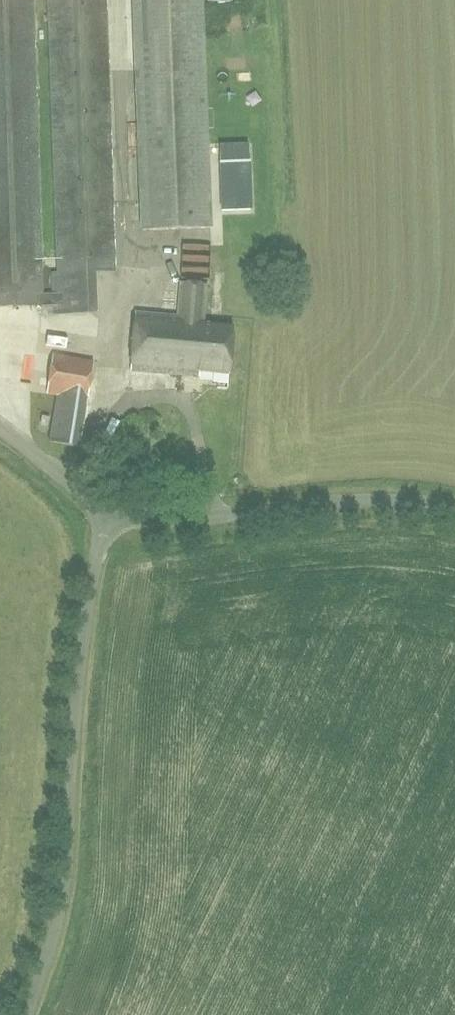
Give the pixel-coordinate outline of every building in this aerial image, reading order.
[(54,305),(54,295),(43,295),(34,0),(0,0),(0,306),(54,305)] [(116,272),(108,0),(50,0),(58,274),(116,272)] [(210,228),(202,0),(134,0),(143,231),(210,228)] [(250,161),(248,161),(219,163),(221,212),(252,211),(250,161)] [(228,375),(233,327),(203,324),(207,285),(181,283),(178,317),(135,313),(130,371),(199,377),(199,372),(228,375)] [(69,303),(55,307),(58,318),(72,314),(69,303)] [(80,447),(95,362),(53,355),(46,394),(57,396),(49,442),(80,447)] [(48,426),(49,418),(42,417),(40,425),(48,426)]
